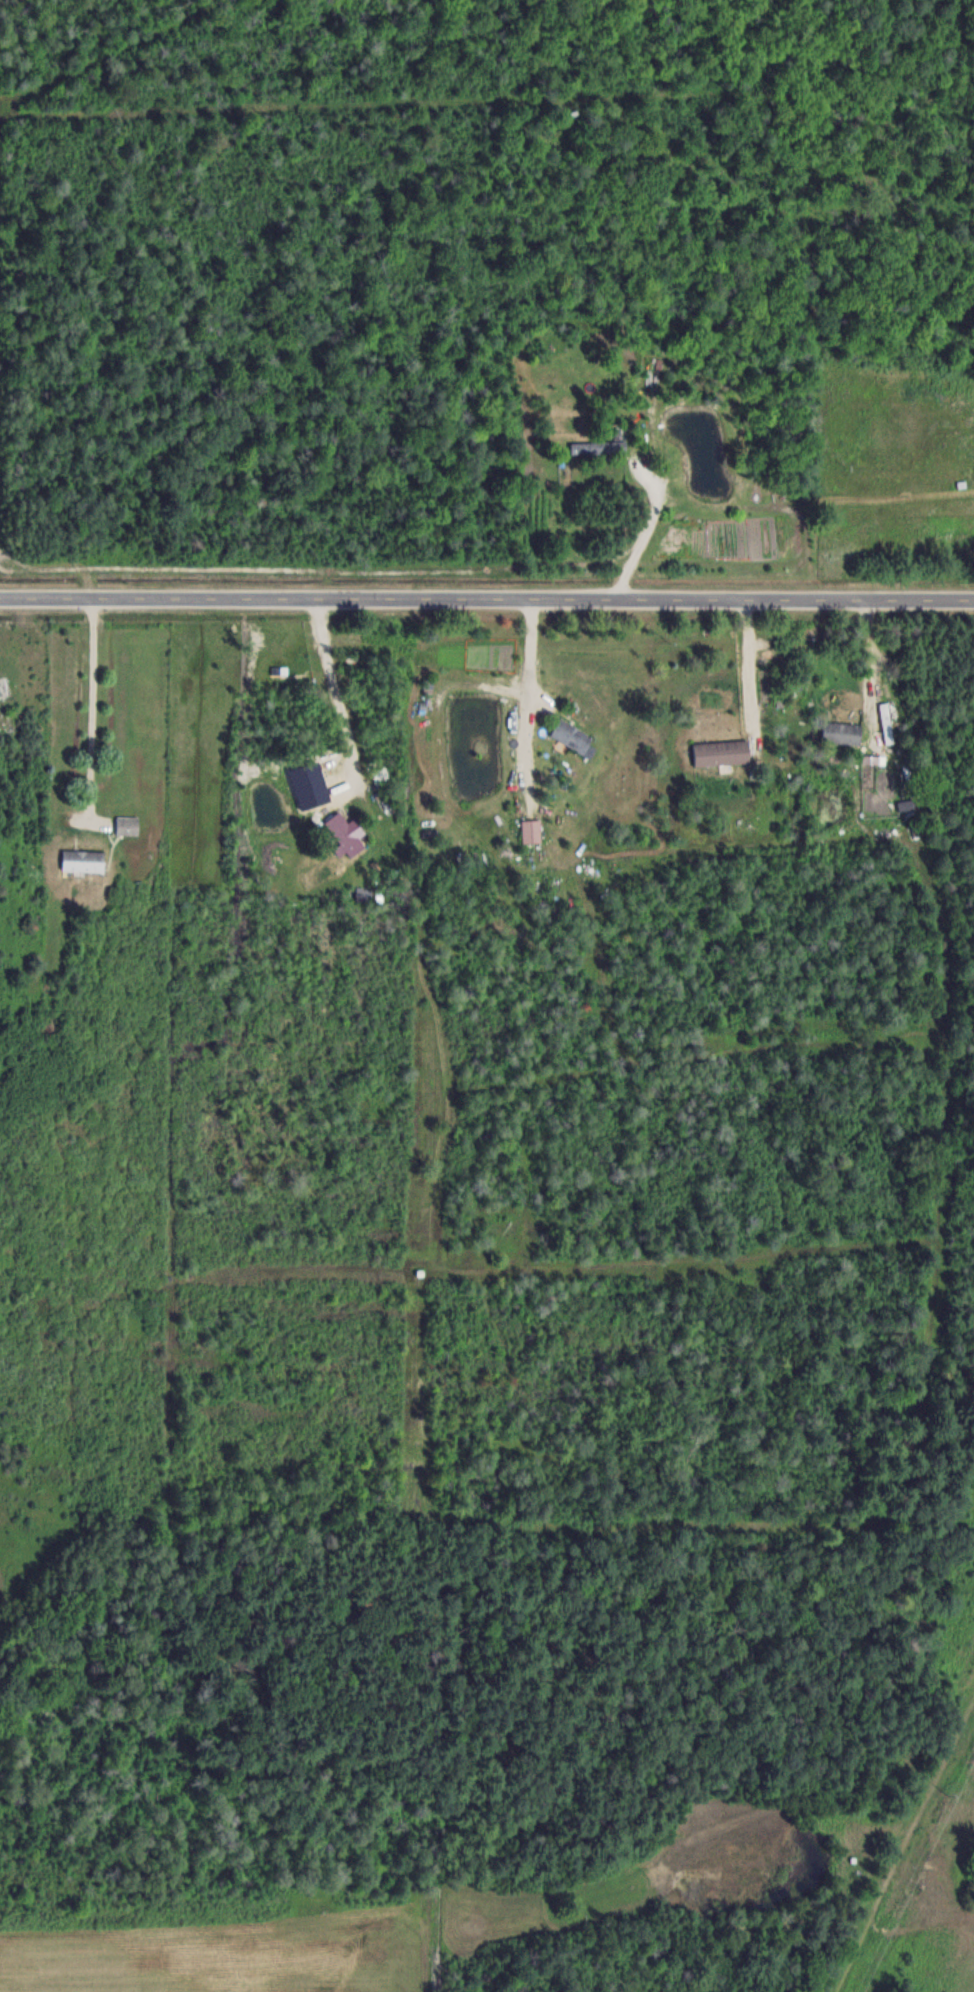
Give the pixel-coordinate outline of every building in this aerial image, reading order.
[(571,442),(571,457),(628,457),(628,442),(571,442)] [(591,757),(595,749),(590,746),(594,736),(558,720),(549,739),(591,757)] [(862,725),(824,722),(822,742),(860,746),(862,725)] [(694,767),(749,764),(747,740),(693,744),(694,767)] [(320,817),(351,862),(360,856),(329,811),(320,817)] [(117,836),(139,836),(139,818),(117,818),(117,836)] [(540,843),(540,820),(521,820),(521,843),(540,843)] [(103,852),(62,851),(62,871),(103,872),(103,852)]
